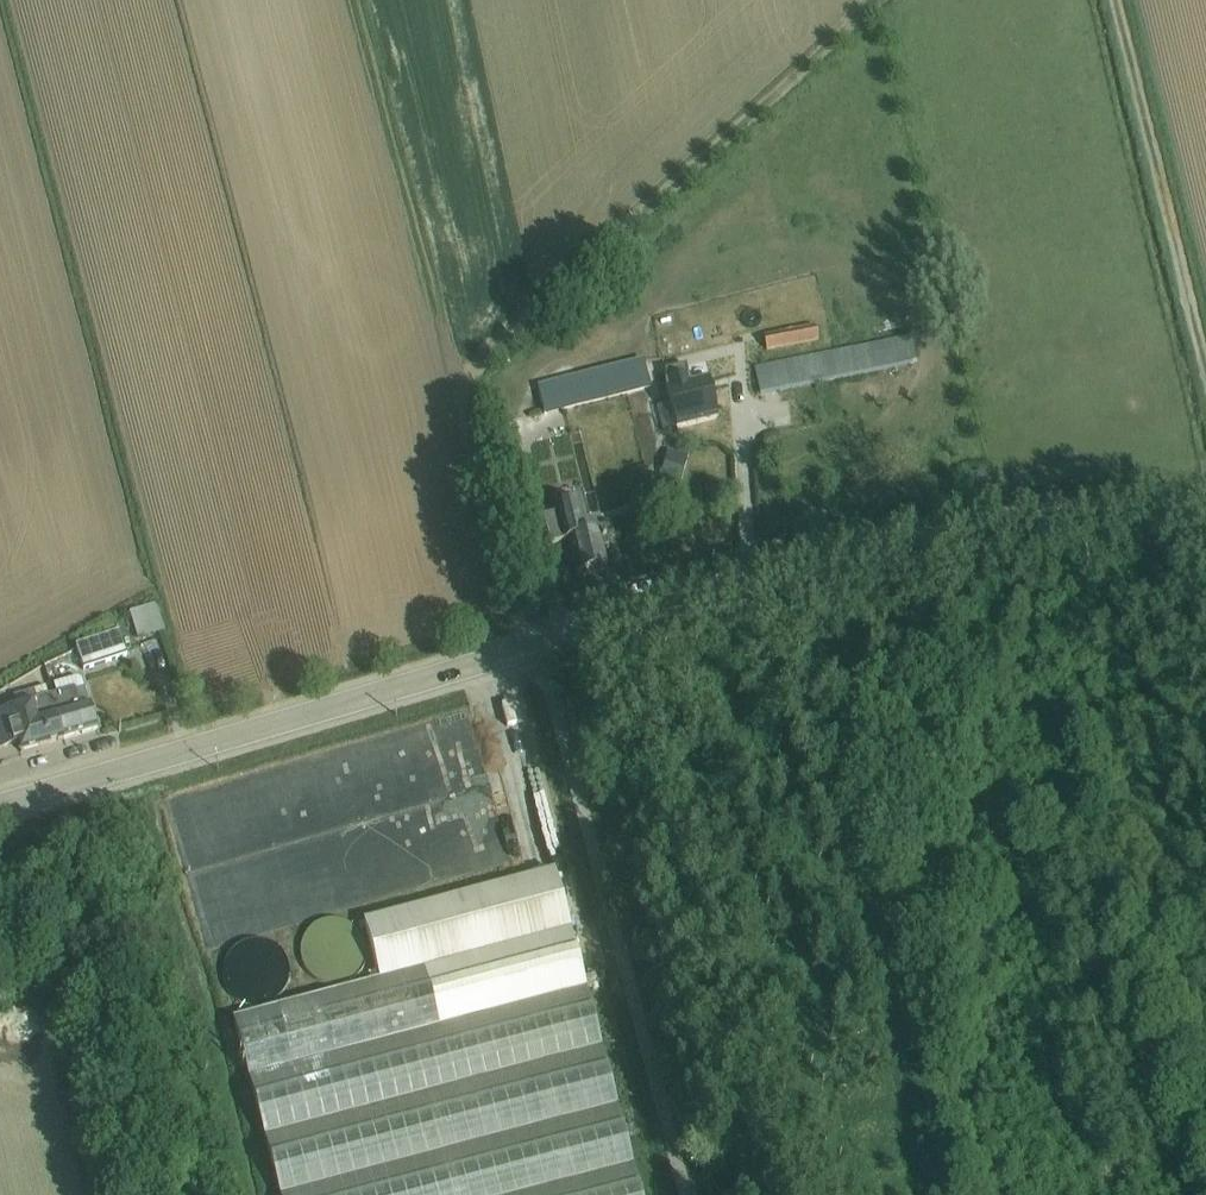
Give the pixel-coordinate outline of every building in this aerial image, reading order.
[(815,328),(764,338),(767,355),(818,345),(815,328)] [(837,354),(845,383),(914,370),(909,340),(837,354)] [(617,368),(539,388),(546,419),(658,390),(649,353),(637,355),(639,365),(618,370),(617,368)] [(845,383),(837,354),(753,370),(760,400),(845,383)] [(686,379),(665,383),(677,430),(716,420),(707,385),(711,384),(706,364),(683,370),(686,379)] [(558,518),(545,521),(551,547),(569,542),(578,577),(590,574),(594,576),(600,575),(602,571),(606,570),(602,553),(608,552),(604,533),(596,535),(594,529),(582,532),(576,502),(556,507),(558,518)] [(156,608),(130,615),(138,642),(164,635),(156,608)] [(119,635),(75,649),(83,675),(127,660),(119,635)] [(56,699),(83,692),(81,684),(77,681),(52,687),(56,699)] [(50,701),(48,701),(45,691),(14,700),(16,710),(0,715),(0,753),(18,748),(21,756),(64,744),(50,701)] [(50,701),(64,744),(97,734),(90,709),(89,709),(83,692),(56,699),(50,701)] [(233,1024),(278,1194),(639,1194),(554,875),(363,926),(379,985),(233,1024)]
